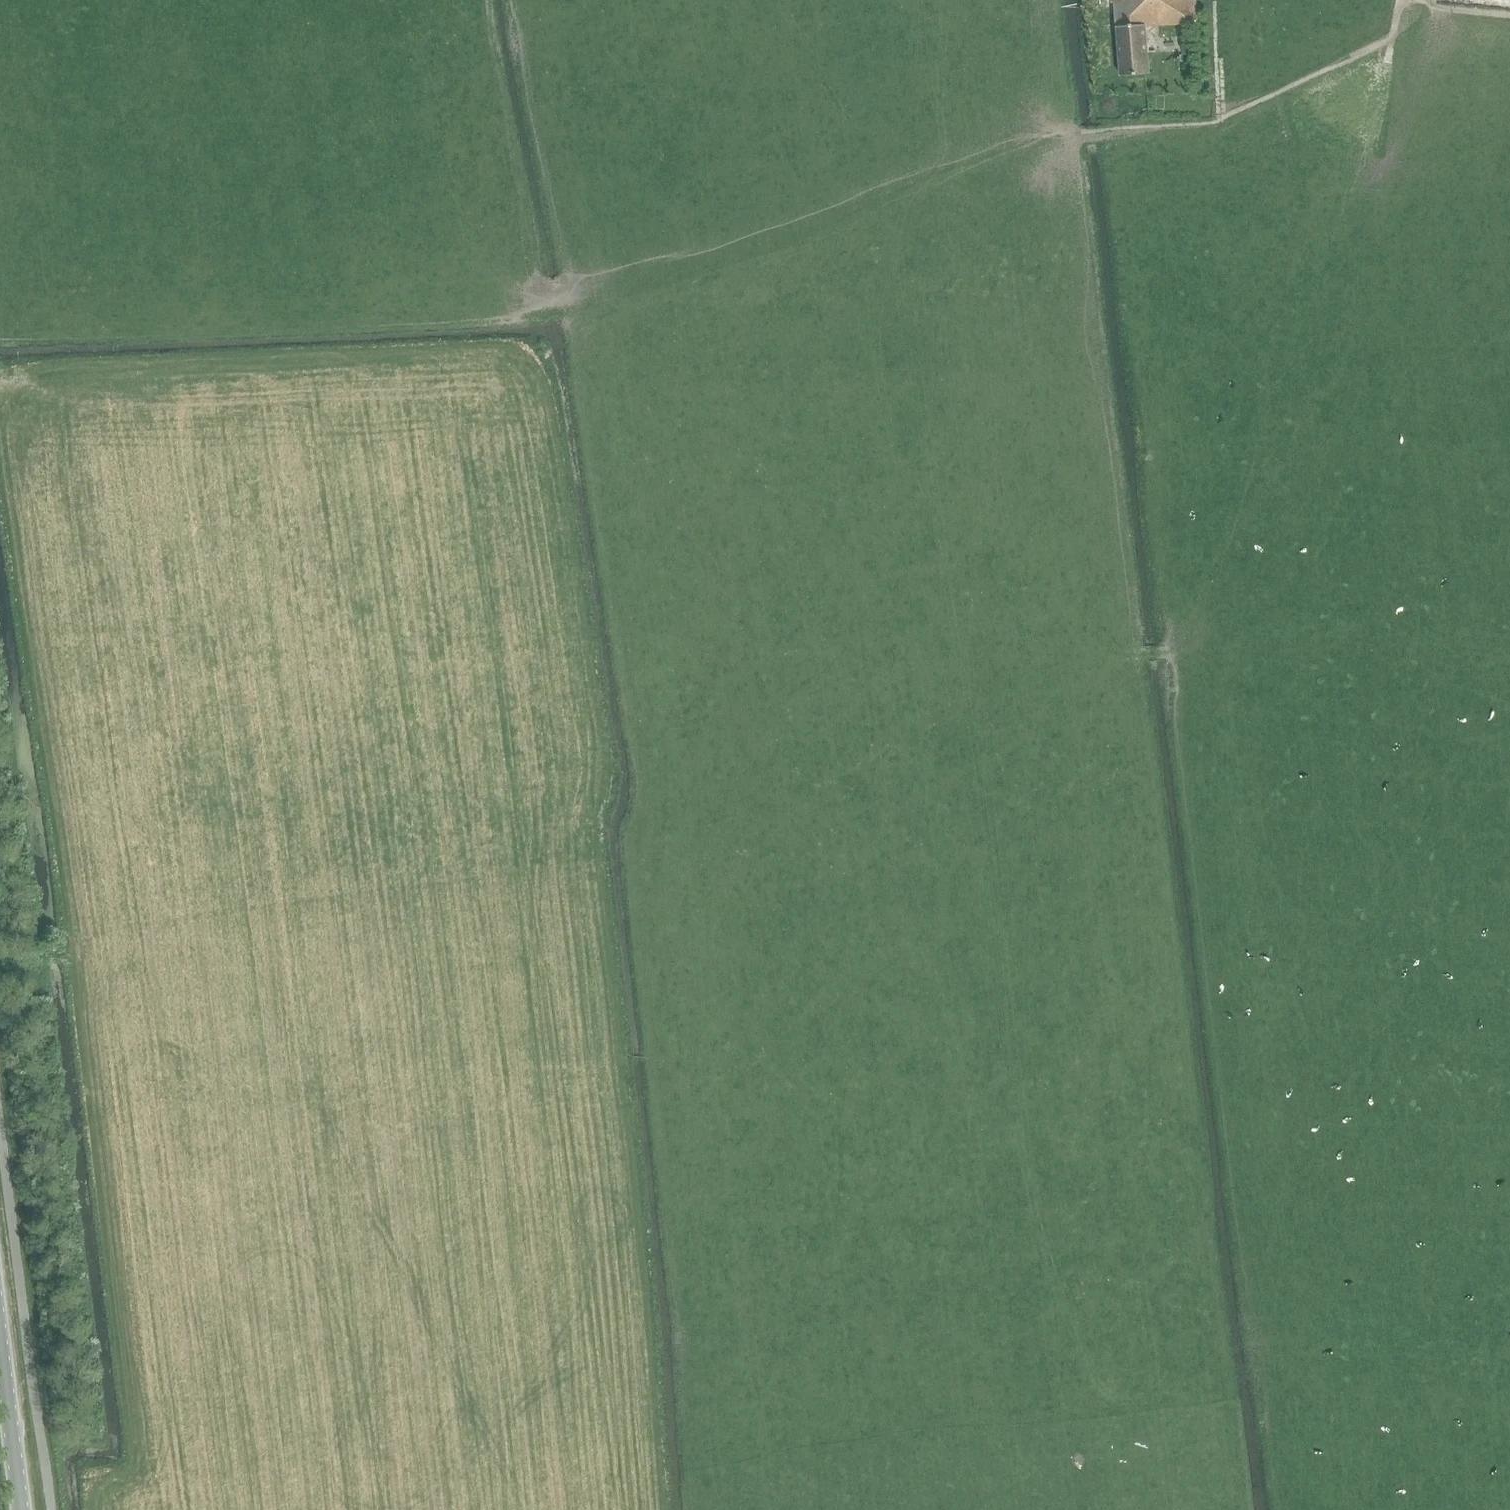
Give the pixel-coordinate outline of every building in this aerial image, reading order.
[(1119,76),(1150,74),(1146,25),(1193,21),(1192,0),(1112,0),(1119,76)]
